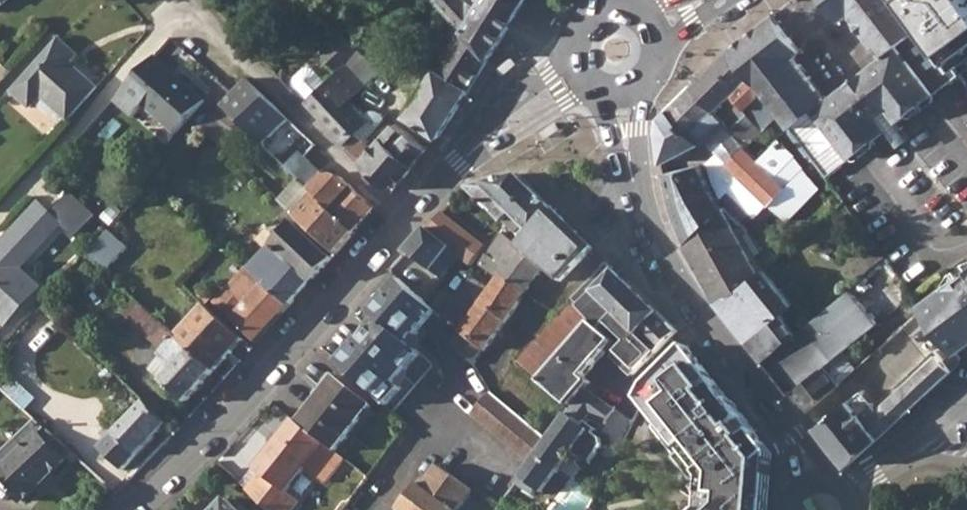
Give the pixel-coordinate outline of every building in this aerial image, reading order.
[(394,2),(408,18),(410,18),(437,46),(460,26),(436,1),(435,0),(397,0),(394,2)] [(436,1),(460,26),(464,31),(490,59),(517,18),(497,0),(482,0),(479,5),(471,3),(468,0),(438,0),(436,1)] [(517,18),(528,0),(497,0),(517,18)] [(731,48),(782,115),(791,128),(802,142),(816,161),(874,119),(887,109),(939,71),(888,0),(829,0),(834,7),(843,1),(852,13),(883,57),(861,74),(848,84),(825,101),(792,58),(783,45),(792,39),(774,15),(731,48)] [(816,161),(818,164),(824,171),(827,175),(885,132),(897,123),(960,76),(936,42),(905,0),(888,0),(939,71),(887,109),(874,119),(816,161)] [(951,63),(966,51),(966,0),(905,0),(951,63)] [(843,1),(834,7),(843,19),(852,13),(843,1)] [(422,91),(407,115),(440,137),(490,59),(464,31),(451,44),(422,91)] [(339,34),(319,53),(324,57),(344,38),(339,34)] [(307,101),(305,103),(348,151),(350,148),(361,137),(358,134),(370,120),(352,100),(381,72),(349,43),(344,38),(324,57),(338,72),(327,83),(315,69),(310,68),(306,68),(294,79),(294,83),(295,87),(307,101)] [(792,39),(783,45),(792,58),(801,51),(792,39)] [(59,41),(13,93),(31,109),(41,98),(68,121),(97,88),(71,64),(77,57),(59,41)] [(731,48),(693,87),(725,121),(732,129),(745,116),(741,110),(745,107),(765,133),(782,115),(731,48)] [(502,73),(505,77),(519,65),(513,58),(499,69),(502,73)] [(154,59),(114,103),(133,119),(143,108),(174,136),(202,103),(154,59)] [(232,95),(221,108),(240,124),(263,146),(290,121),(269,100),(247,79),(232,95)] [(693,87),(671,108),(704,141),(706,139),(725,121),(693,87)] [(745,116),(732,129),(747,143),(751,148),(765,133),(745,107),(741,110),(745,116)] [(221,108),(202,129),(219,145),(240,124),(221,108)] [(661,139),(665,161),(704,141),(671,108),(662,117),(661,139)] [(782,115),(765,133),(774,144),(781,138),(791,128),(782,115)] [(562,125),(559,121),(544,130),(549,139),(564,129),(562,125)] [(725,121),(706,139),(718,152),(728,161),(747,143),(732,129),(725,121)] [(361,137),(350,148),(393,191),(417,164),(415,162),(428,148),(396,123),(374,150),(365,141),(361,137)] [(728,161),(718,152),(709,161),(720,186),(720,189),(728,198),(735,192),(749,206),(757,215),(789,185),(777,173),(786,164),(798,176),(805,169),(794,157),(797,154),(781,138),(774,144),(761,158),(751,148),(747,143),(728,161)] [(302,160),(290,171),(299,180),(308,188),(322,174),(302,160)] [(777,173),(789,185),(798,176),(786,164),(777,173)] [(824,171),(818,164),(814,167),(819,174),(824,171)] [(702,165),(667,173),(673,202),(683,228),(689,242),(700,230),(725,206),(717,196),(702,165)] [(329,174),(312,192),(356,233),(378,209),(342,178),(329,174)] [(469,186),(467,188),(494,213),(496,214),(504,221),(506,221),(508,223),(538,192),(520,175),(469,186)] [(299,180),(280,201),(292,213),(312,192),(308,188),(299,180)] [(817,185),(809,191),(816,201),(825,195),(817,185)] [(312,192),(292,213),(337,254),(356,233),(312,192)] [(538,192),(508,223),(528,241),(555,211),(538,192)] [(735,192),(728,198),(742,213),(749,206),(735,192)] [(80,242),(100,220),(73,197),(54,219),(59,224),(80,242)] [(0,246),(0,318),(7,325),(39,289),(18,270),(59,224),(54,219),(37,204),(0,246)] [(700,230),(689,242),(720,298),(751,279),(765,269),(779,257),(773,250),(757,264),(738,240),(742,232),(727,206),(725,206),(700,230)] [(528,241),(524,244),(546,267),(561,282),(594,248),(555,211),(528,241)] [(444,212),(429,228),(458,251),(464,255),(473,262),(486,245),(444,212)] [(294,222),(251,270),(291,306),(333,258),(294,222)] [(429,228),(408,251),(439,274),(435,279),(442,283),(457,264),(452,260),(458,251),(429,228)] [(111,229),(92,256),(113,272),(133,245),(111,229)] [(481,265),(499,278),(501,275),(527,294),(546,267),(524,244),(520,240),(515,234),(509,229),(481,265)] [(572,346),(542,382),(571,406),(587,387),(590,382),(584,377),(614,341),(603,331),(610,323),(628,342),(618,353),(638,370),(656,351),(658,352),(678,331),(610,264),(574,301),(593,322),(572,346)] [(751,279),(720,298),(760,351),(766,358),(787,340),(777,327),(786,320),(782,315),(793,306),(765,269),(751,279)] [(246,305),(232,319),(258,342),(291,306),(251,270),(231,292),(246,305)] [(476,301),(457,326),(462,329),(451,345),(461,352),(476,364),(527,294),(501,275),(499,278),(490,289),(480,304),(476,301)] [(922,303),(925,308),(944,333),(957,351),(958,352),(966,345),(966,275),(960,280),(958,277),(922,303)] [(473,277),(463,290),(476,301),(480,304),(490,289),(473,277)] [(440,311),(402,279),(373,312),(381,320),(398,301),(411,313),(406,318),(422,332),(440,311)] [(787,340),(766,358),(808,413),(842,382),(834,371),(851,357),(845,350),(879,322),(851,286),(828,305),(796,333),(787,340)] [(463,290),(445,316),(457,326),(476,301),(463,290)] [(246,305),(231,292),(218,306),(232,319),(246,305)] [(178,337),(137,300),(124,315),(164,352),(161,356),(162,357),(174,369),(162,381),(186,403),(215,371),(178,337)] [(364,336),(341,361),(348,368),(379,396),(389,405),(404,388),(398,382),(423,353),(412,343),(422,332),(406,318),(411,313),(398,301),(381,320),(366,338),(364,336)] [(574,301),(516,362),(540,383),(542,382),(572,346),(593,322),(574,301)] [(207,306),(178,337),(215,371),(244,338),(207,306)] [(925,308),(903,327),(924,355),(929,351),(926,347),(944,333),(925,308)] [(786,320),(777,327),(787,340),(796,333),(786,320)] [(957,351),(946,361),(954,369),(963,361),(962,360),(961,356),(958,352),(957,351)] [(772,449),(688,353),(641,395),(635,418),(701,498),(689,509),(767,509),(772,449)] [(863,391),(818,427),(849,466),(855,460),(860,456),(905,416),(930,393),(954,369),(946,361),(939,353),(905,385),(900,390),(878,409),(863,391)] [(162,357),(150,370),(162,381),(174,369),(162,357)] [(851,357),(834,371),(842,382),(859,367),(851,357)] [(501,381),(490,394),(493,398),(537,434),(546,442),(547,440),(567,411),(569,408),(540,383),(516,362),(501,381)] [(339,378),(373,404),(379,396),(348,368),(339,378)] [(336,376),(300,423),(325,442),(336,451),(373,404),(339,378),(336,376)] [(567,411),(573,416),(591,390),(587,387),(571,406),(569,408),(567,411)] [(526,470),(518,481),(535,493),(539,487),(554,467),(560,472),(574,451),(591,463),(605,445),(604,437),(585,424),(593,413),(607,423),(617,409),(591,390),(573,416),(567,411),(547,440),(546,442),(543,446),(526,470)] [(487,398),(467,421),(526,470),(543,446),(489,400),(487,398)] [(167,423),(143,400),(102,446),(121,464),(132,452),(137,456),(167,423)] [(38,420),(0,457),(0,478),(24,502),(66,461),(64,459),(73,451),(38,420)] [(296,420),(258,469),(263,472),(249,490),(271,509),(294,509),(300,501),(287,491),(306,466),(327,482),(346,458),(336,451),(325,442),(300,423),(296,420)] [(434,467),(423,481),(418,488),(414,485),(394,509),(455,509),(468,494),(434,467)] [(560,472),(554,467),(539,487),(545,491),(560,472)] [(420,478),(414,485),(418,488),(423,481),(420,478)] [(240,499),(235,505),(229,499),(218,509),(251,509),(240,499)]
